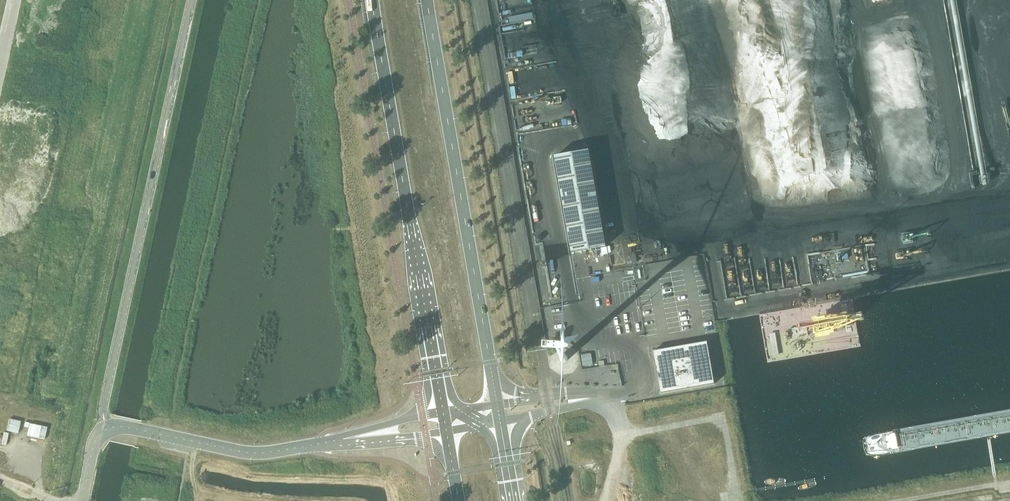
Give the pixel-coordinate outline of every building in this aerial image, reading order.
[(511,22),(535,19),(534,12),(510,15),(511,22)] [(555,157),(568,232),(602,226),(589,151),(555,157)] [(606,247),(602,226),(568,232),(572,253),(606,247)] [(653,351),(661,393),(714,384),(708,348),(707,342),(677,347),(653,351)] [(7,430),(20,432),(21,419),(9,418),(7,430)] [(45,439),(48,426),(30,422),(27,434),(45,439)]
